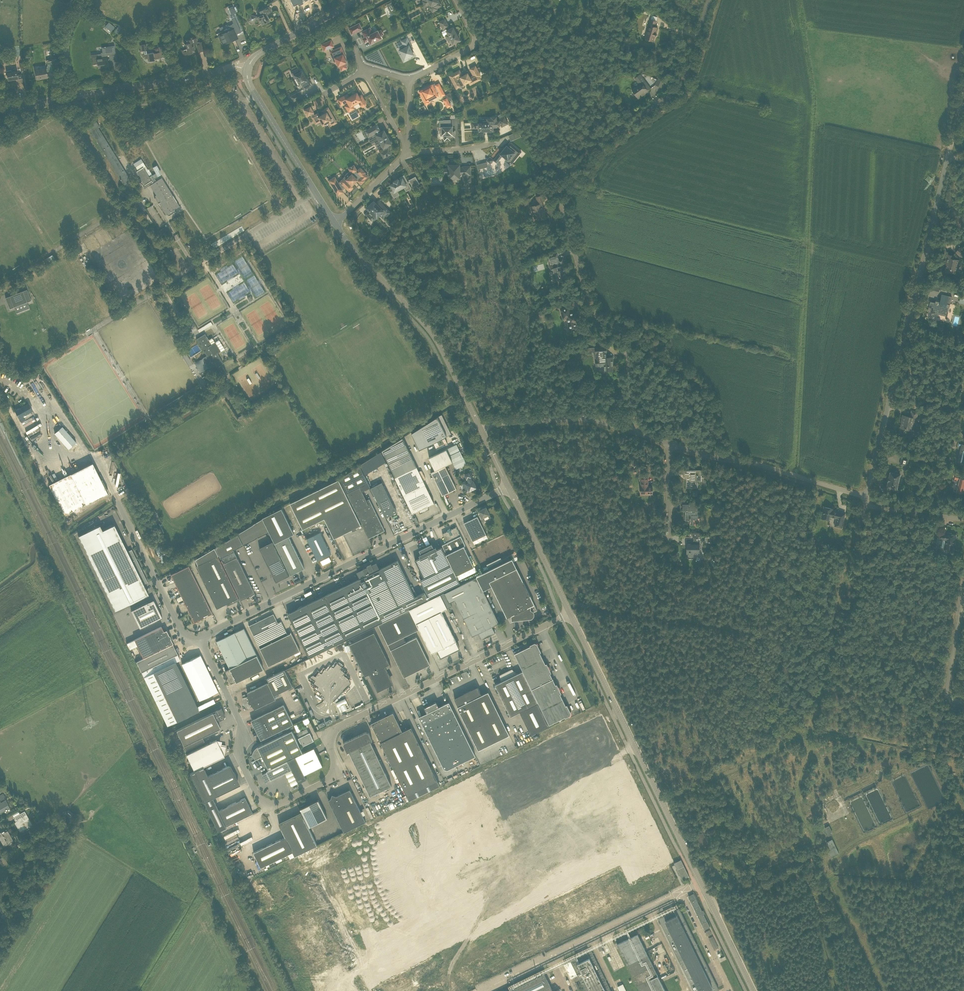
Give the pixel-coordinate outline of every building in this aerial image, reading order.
[(433,11),(437,9),(437,8),(438,7),(440,7),(440,6),(441,6),(441,5),(441,4),(440,2),(439,2),(439,1),(438,2),(437,0),(423,0),(423,1),(422,1),(425,6),(428,4),(432,12),(433,11)] [(392,13),(396,11),(392,2),(387,4),(392,13)] [(248,21),(249,21),(249,22),(249,23),(250,23),(250,24),(251,24),(252,24),(252,23),(253,23),(253,22),(254,23),(255,19),(260,20),(262,24),(269,20),(266,14),(271,12),(269,7),(259,12),(261,15),(259,16),(257,17),(257,16),(250,14),(248,21)] [(229,28),(217,33),(220,40),(222,39),(224,44),(228,42),(227,41),(234,38),(233,36),(236,35),(236,34),(241,32),(234,17),(231,18),(233,24),(228,26),(229,28)] [(439,22),(443,30),(446,28),(447,30),(446,30),(447,34),(445,35),(447,38),(449,43),(451,41),(453,44),(457,43),(456,42),(459,40),(460,40),(455,30),(453,26),(449,28),(448,27),(449,26),(445,19),(444,19),(445,19),(439,22)] [(645,38),(648,39),(653,41),(655,36),(656,36),(657,34),(656,33),(656,32),(657,28),(654,27),(656,21),(650,19),(646,31),(647,31),(645,38)] [(109,22),(105,26),(111,32),(115,27),(109,22)] [(359,24),(350,29),(352,34),(362,29),(359,24)] [(369,40),(370,41),(371,44),(381,38),(380,36),(383,34),(381,31),(378,32),(378,31),(373,34),(370,28),(363,32),(365,37),(363,39),(365,42),(369,40)] [(182,51),(183,55),(193,53),(192,50),(195,49),(194,45),(196,44),(197,47),(198,52),(205,50),(204,46),(203,42),(199,42),(197,42),(196,38),(186,40),(187,43),(185,44),(186,50),(185,50),(182,51)] [(414,55),(411,49),(412,48),(407,39),(402,41),(405,48),(400,50),(403,56),(402,57),(404,61),(409,59),(408,58),(414,55)] [(331,40),(321,44),(323,49),(324,51),(330,48),(331,51),(329,52),(334,63),(336,62),(338,66),(339,66),(341,71),(347,68),(345,63),(346,62),(345,59),(346,59),(345,55),(341,47),(333,50),(332,47),(334,47),(331,40)] [(153,52),(148,53),(147,53),(145,44),(140,45),(141,51),(144,51),(145,58),(148,58),(149,61),(155,60),(155,59),(166,57),(166,56),(163,57),(162,51),(158,52),(154,53),(153,52)] [(97,55),(92,56),(93,63),(98,63),(98,66),(102,66),(102,67),(108,66),(107,58),(107,55),(115,53),(114,46),(109,47),(102,48),(102,54),(101,54),(102,58),(98,59),(97,55)] [(460,70),(450,75),(452,80),(455,86),(456,88),(460,86),(461,88),(462,88),(463,89),(464,89),(464,88),(465,88),(465,87),(466,87),(466,86),(466,85),(465,84),(469,82),(470,85),(473,83),(476,81),(481,79),(479,76),(481,76),(478,70),(475,66),(470,69),(472,73),(473,75),(470,77),(468,73),(462,76),(462,75),(462,74),(460,70)] [(311,85),(308,80),(306,80),(301,71),(300,72),(298,68),(291,72),(295,79),(296,79),(299,85),(301,84),(304,89),(311,85)] [(47,77),(46,71),(46,69),(35,70),(36,79),(47,77)] [(23,81),(22,74),(18,75),(17,71),(11,72),(11,70),(6,71),(7,75),(8,80),(16,79),(16,82),(23,81)] [(664,82),(658,79),(655,85),(662,87),(664,82)] [(432,84),(419,91),(426,104),(429,103),(429,101),(438,96),(437,93),(439,92),(442,96),(445,94),(439,83),(436,85),(435,83),(432,85),(432,84)] [(650,88),(647,84),(646,83),(642,86),(640,84),(632,90),(638,99),(646,93),(646,92),(650,88)] [(299,92),(290,96),(293,102),(301,97),(299,92)] [(366,102),(365,102),(364,99),(361,94),(358,96),(356,92),(355,93),(355,94),(353,95),(353,94),(348,97),(347,94),(337,100),(341,106),(346,103),(347,104),(344,106),(348,112),(355,109),(353,105),(358,103),(359,105),(360,106),(362,107),(363,107),(364,107),(365,106),(366,105),(366,104),(366,103),(366,102)] [(447,97),(443,100),(447,108),(452,106),(447,97)] [(310,107),(304,110),(307,116),(310,114),(312,117),(311,117),(314,120),(316,119),(318,122),(320,121),(323,125),(328,122),(331,126),(336,123),(328,107),(323,110),(325,113),(320,116),(318,113),(314,115),(313,113),(310,107)] [(356,111),(350,115),(352,119),(359,116),(356,111)] [(482,121),(472,122),(472,123),(472,128),(479,128),(480,131),(484,130),(484,131),(484,132),(493,131),(492,130),(493,130),(493,128),(497,127),(497,126),(500,126),(500,124),(501,124),(502,127),(508,123),(504,117),(498,120),(499,121),(497,121),(496,117),(491,117),(491,119),(487,119),(487,122),(482,122),(482,121)] [(439,130),(440,130),(440,131),(442,131),(442,135),(444,135),(444,140),(446,140),(449,140),(451,140),(451,137),(455,137),(455,131),(453,131),(453,126),(451,126),(450,120),(444,120),(440,121),(440,127),(439,127),(438,128),(438,129),(438,130),(439,130)] [(131,181),(114,153),(98,127),(99,126),(96,121),(88,127),(124,185),(131,181)] [(381,153),(384,158),(388,156),(388,155),(391,154),(389,150),(391,149),(389,145),(391,143),(392,143),(389,139),(390,138),(388,134),(387,135),(384,130),(380,133),(379,131),(380,130),(377,124),(366,130),(365,131),(369,137),(369,136),(370,136),(371,138),(370,138),(370,140),(371,142),(372,143),(378,140),(384,151),(381,153),(381,152),(381,153)] [(518,155),(521,152),(510,142),(507,146),(507,145),(504,149),(503,149),(494,160),(497,162),(502,156),(512,163),(518,155)] [(150,185),(156,195),(154,196),(158,203),(163,210),(166,215),(167,214),(169,216),(176,211),(175,211),(174,210),(179,207),(173,196),(168,199),(156,181),(157,181),(155,178),(153,174),(152,175),(149,169),(148,169),(143,162),(135,167),(138,170),(136,171),(142,181),(141,182),(142,184),(141,185),(144,189),(150,185)] [(455,164),(448,164),(448,169),(449,169),(450,174),(448,174),(448,175),(450,175),(450,178),(455,178),(460,178),(461,187),(470,187),(469,183),(471,183),(470,177),(469,177),(469,175),(470,175),(470,167),(463,168),(459,168),(459,165),(455,165),(455,164)] [(343,178),(340,182),(338,184),(335,177),(329,180),(338,195),(343,192),(341,188),(344,186),(349,191),(350,191),(350,190),(351,190),(351,189),(352,189),(352,188),(353,187),(351,186),(351,185),(357,180),(361,184),(364,181),(364,180),(367,176),(364,173),(365,173),(360,168),(357,171),(356,171),(357,170),(354,165),(351,166),(350,167),(348,168),(350,171),(348,171),(347,172),(346,174),(345,175),(344,176),(343,178)] [(406,191),(411,188),(404,175),(400,178),(401,179),(399,181),(398,180),(394,182),(395,183),(391,185),(394,191),(391,192),(394,196),(394,197),(399,194),(397,191),(404,188),(406,191)] [(412,185),(413,187),(419,184),(415,177),(410,180),(412,185)] [(539,204),(531,206),(535,218),(539,217),(544,215),(540,202),(545,201),(543,195),(538,196),(536,197),(539,204)] [(390,212),(379,201),(376,204),(374,202),(367,208),(370,210),(366,214),(372,220),(376,216),(377,218),(380,215),(384,219),(390,212)] [(959,248),(956,253),(963,258),(963,251),(959,248)] [(557,253),(547,256),(548,257),(548,260),(551,259),(553,268),(551,269),(554,281),(560,280),(561,281),(563,281),(563,279),(566,278),(565,271),(566,271),(563,260),(563,258),(559,259),(557,255),(557,253)] [(946,264),(944,270),(949,272),(951,272),(952,270),(954,270),(956,271),(959,260),(954,259),(955,256),(952,255),(947,254),(945,260),(947,261),(946,264)] [(52,255),(49,257),(45,259),(48,264),(56,259),(52,255)] [(27,289),(5,298),(10,309),(14,307),(26,302),(27,302),(31,300),(27,289)] [(930,301),(929,307),(933,308),(932,313),(937,314),(945,316),(947,316),(948,313),(950,304),(952,296),(948,296),(946,295),(942,294),(940,302),(935,301),(935,302),(930,301)] [(564,308),(560,309),(563,319),(566,318),(568,325),(570,329),(570,332),(573,331),(578,330),(576,322),(579,322),(578,318),(577,319),(576,317),(578,316),(577,310),(570,312),(569,307),(564,308)] [(539,314),(541,322),(548,320),(545,312),(539,314)] [(215,342),(212,344),(205,334),(196,339),(206,356),(202,358),(208,367),(213,364),(215,367),(223,362),(217,353),(221,351),(215,342)] [(596,359),(596,366),(604,365),(605,370),(604,370),(604,371),(613,370),(613,371),(613,365),(613,357),(607,358),(606,353),(607,353),(606,347),(595,347),(596,353),(596,359)] [(232,396),(225,386),(220,389),(227,400),(232,396)] [(15,411),(19,418),(21,422),(26,420),(23,416),(32,410),(28,404),(15,411)] [(903,419),(901,427),(906,429),(910,430),(913,418),(916,418),(918,412),(916,412),(912,411),(910,417),(903,415),(902,419),(903,419)] [(442,414),(411,433),(419,450),(434,443),(437,449),(448,444),(445,437),(447,436),(452,434),(442,414)] [(62,427),(59,430),(55,433),(69,449),(76,442),(62,427)] [(39,432),(30,437),(32,441),(42,435),(39,432)] [(409,452),(406,444),(403,438),(382,451),(388,462),(409,452)] [(97,455),(109,450),(107,444),(95,449),(97,455)] [(457,444),(429,457),(435,470),(445,465),(449,463),(453,462),(452,460),(450,456),(460,451),(457,444)] [(413,459),(409,452),(388,462),(391,470),(413,459)] [(907,466),(909,458),(902,457),(900,464),(907,466)] [(417,467),(413,459),(391,470),(395,477),(417,467)] [(71,474),(86,504),(95,500),(99,497),(103,495),(104,495),(107,493),(108,493),(108,492),(106,489),(106,488),(105,488),(104,484),(102,480),(101,480),(93,463),(71,474)] [(435,470),(431,473),(442,495),(456,489),(445,465),(435,470)] [(340,478),(367,534),(369,538),(385,530),(369,499),(367,500),(362,491),(370,487),(360,466),(340,478)] [(417,467),(395,477),(404,495),(425,485),(423,480),(425,479),(425,478),(422,471),(421,470),(419,471),(417,467)] [(695,475),(701,475),(701,470),(683,470),(683,477),(686,477),(686,488),(698,488),(698,482),(695,482),(695,475)] [(888,481),(887,487),(894,488),(893,490),(899,491),(900,487),(897,487),(898,484),(900,474),(898,474),(899,473),(897,470),(894,472),(894,473),(891,472),(890,472),(889,477),(888,477),(888,481)] [(468,480),(462,482),(464,487),(467,492),(470,491),(476,487),(472,478),(473,477),(470,471),(466,473),(464,474),(467,479),(468,480)] [(963,475),(956,473),(954,480),(959,481),(956,492),(963,494),(963,492),(963,479),(962,478),(963,475)] [(86,504),(71,474),(49,485),(64,515),(86,504)] [(640,494),(652,494),(652,486),(648,486),(648,475),(641,475),(641,486),(640,486),(640,494)] [(361,525),(339,479),(290,503),(303,529),(324,518),(334,538),(361,525)] [(397,512),(382,482),(371,488),(386,518),(397,512)] [(425,485),(404,495),(410,509),(413,513),(419,510),(420,512),(421,513),(428,509),(429,508),(428,506),(434,503),(425,485)] [(836,518),(834,526),(842,528),(845,513),(833,510),(833,509),(824,506),(821,518),(829,520),(829,516),(836,518)] [(491,518),(489,514),(490,514),(486,507),(479,511),(481,514),(480,514),(483,521),(491,518)] [(289,536),(294,534),(281,508),(262,517),(263,518),(269,532),(291,575),(305,568),(289,536)] [(154,525),(156,523),(156,522),(160,519),(156,512),(149,516),(154,525)] [(477,516),(464,523),(473,541),(486,534),(477,516)] [(243,545),(269,532),(263,518),(237,534),(238,536),(243,545)] [(100,525),(78,536),(115,611),(149,595),(146,589),(145,589),(142,584),(148,582),(132,549),(126,552),(121,541),(122,541),(114,524),(102,530),(100,525)] [(446,554),(451,564),(456,575),(474,567),(464,546),(465,545),(456,527),(451,529),(452,530),(451,530),(450,528),(447,530),(448,531),(448,532),(448,531),(442,533),(447,542),(442,545),(447,554),(446,554)] [(331,554),(320,532),(307,538),(318,561),(321,560),(321,561),(323,565),(331,561),(329,556),(329,557),(328,556),(331,554)] [(945,540),(944,548),(953,549),(953,544),(954,544),(956,535),(951,535),(951,534),(940,532),(939,539),(945,540)] [(215,547),(220,558),(234,551),(233,549),(243,545),(238,536),(237,534),(215,547)] [(701,544),(701,538),(693,538),(693,544),(686,544),(686,557),(693,557),(694,552),(699,552),(700,544),(701,544)] [(273,541),(260,548),(276,582),(290,575),(273,541)] [(420,556),(421,557),(415,560),(424,578),(421,580),(429,597),(460,582),(456,575),(451,564),(446,554),(442,546),(436,549),(435,546),(434,546),(435,548),(434,549),(432,544),(419,550),(422,555),(420,555),(419,553),(420,556)] [(239,600),(237,596),(213,548),(195,559),(197,565),(196,566),(216,608),(226,603),(227,606),(239,600)] [(234,551),(220,558),(229,577),(243,570),(234,551)] [(513,559),(477,576),(483,590),(492,586),(510,624),(527,615),(527,616),(528,617),(529,617),(530,617),(531,617),(532,617),(532,616),(533,616),(533,615),(533,614),(533,613),(533,612),(538,610),(517,567),(513,559)] [(363,569),(363,570),(359,572),(362,578),(288,614),(309,657),(429,599),(425,592),(415,596),(398,560),(380,569),(377,564),(377,563),(376,563),(375,563),(371,565),(371,564),(368,566),(363,569)] [(201,591),(189,566),(171,575),(183,600),(201,591)] [(463,577),(473,573),(472,569),(459,575),(462,582),(465,581),(463,577)] [(229,577),(238,595),(240,600),(254,593),(243,570),(229,577)] [(482,639),(495,633),(492,626),(499,623),(497,618),(477,577),(444,593),(444,592),(440,594),(447,608),(452,606),(450,602),(455,600),(470,632),(472,636),(479,633),(482,639)] [(201,591),(183,600),(194,622),(212,613),(201,591)] [(460,648),(441,611),(447,608),(440,594),(409,609),(431,653),(438,650),(441,657),(460,648)] [(146,603),(131,610),(140,628),(162,617),(155,602),(154,601),(152,600),(151,601),(146,603)] [(388,644),(418,629),(409,609),(378,624),(388,644)] [(269,666),(300,651),(291,632),(291,633),(288,635),(281,621),(278,623),(277,621),(275,617),(274,617),(273,615),(270,617),(270,616),(249,626),(249,625),(269,666)] [(161,626),(134,639),(143,658),(173,643),(170,638),(171,638),(171,637),(170,637),(169,636),(170,635),(169,635),(166,630),(164,631),(161,626)] [(235,632),(248,659),(257,655),(246,632),(244,628),(235,632)] [(235,632),(230,634),(217,641),(230,668),(248,659),(235,632)] [(374,632),(349,644),(366,678),(371,676),(378,690),(387,685),(386,682),(387,682),(388,682),(387,681),(389,680),(390,681),(390,680),(391,680),(386,669),(390,666),(390,667),(391,666),(390,664),(374,632)] [(417,637),(391,650),(404,677),(430,664),(417,637)] [(543,658),(540,652),(541,651),(538,645),(537,645),(536,644),(535,644),(534,644),(533,643),(530,645),(530,646),(514,653),(522,668),(543,658)] [(168,646),(137,662),(141,672),(167,725),(199,710),(197,706),(176,662),(177,661),(180,659),(178,655),(173,644),(168,646)] [(199,700),(213,693),(218,691),(200,655),(182,664),(199,700)] [(237,682),(241,680),(264,669),(257,655),(234,666),(230,668),(230,669),(225,671),(231,683),(236,681),(237,682)] [(543,658),(522,668),(527,679),(549,668),(547,663),(546,664),(543,658)] [(553,679),(550,673),(551,672),(549,668),(527,679),(532,689),(553,679)] [(248,696),(243,697),(244,704),(249,709),(253,706),(255,709),(263,705),(276,699),(275,697),(278,695),(277,693),(289,688),(290,690),(294,688),(293,686),(291,681),(285,669),(267,678),(269,682),(268,682),(252,690),(247,692),(248,696)] [(525,675),(523,671),(517,674),(514,671),(513,672),(511,669),(501,674),(502,678),(500,678),(501,682),(495,684),(497,689),(511,716),(520,712),(538,703),(525,675)] [(553,679),(532,689),(537,699),(559,688),(557,684),(556,684),(553,679)] [(509,735),(488,691),(482,695),(478,687),(461,695),(461,696),(455,699),(458,706),(457,707),(478,750),(509,735)] [(563,699),(560,693),(561,693),(559,688),(537,699),(542,710),(563,699)] [(542,710),(549,724),(565,717),(566,717),(569,716),(568,715),(570,714),(570,713),(569,712),(570,711),(567,705),(566,705),(563,699),(542,710)] [(428,714),(420,719),(444,768),(447,769),(475,756),(449,702),(439,707),(436,701),(425,707),(428,714)] [(347,702),(338,707),(341,712),(350,708),(347,702)] [(538,703),(520,712),(531,734),(549,725),(538,703)] [(253,719),(251,720),(261,740),(293,724),(284,704),(278,707),(279,709),(270,713),(269,711),(253,719)] [(217,710),(176,730),(184,746),(186,750),(204,741),(202,737),(216,730),(220,728),(217,721),(224,718),(225,715),(221,708),(217,710)] [(390,717),(372,725),(407,796),(409,800),(440,785),(438,781),(411,727),(400,732),(393,718),(390,717)] [(307,728),(302,730),(298,733),(301,739),(299,740),(302,746),(314,740),(313,740),(310,734),(309,735),(308,733),(309,733),(307,728)] [(288,760),(296,756),(303,753),(292,730),(263,744),(259,746),(258,747),(257,747),(256,748),(256,749),(255,749),(254,750),(254,751),(253,752),(253,753),(253,754),(252,755),(253,756),(255,759),(252,761),(252,762),(263,756),(269,769),(288,760)] [(370,796),(375,794),(392,786),(370,741),(372,740),(371,737),(369,732),(367,731),(344,742),(344,744),(347,752),(349,751),(370,796)] [(203,766),(220,758),(224,756),(226,746),(219,745),(216,740),(186,754),(194,771),(203,766)] [(296,756),(305,774),(323,765),(314,747),(303,753),(296,756)] [(296,756),(288,760),(299,782),(302,781),(307,779),(307,778),(305,774),(296,756)] [(287,761),(271,769),(267,771),(267,772),(262,774),(265,781),(267,781),(270,779),(271,780),(286,773),(292,786),(298,783),(287,761)] [(212,798),(237,786),(237,785),(235,781),(235,780),(235,779),(236,779),(236,778),(236,777),(235,776),(235,775),(235,774),(234,773),(233,772),(232,771),(231,771),(230,771),(228,766),(208,776),(203,766),(194,771),(190,773),(204,802),(212,798)] [(344,832),(366,821),(350,789),(336,796),(332,794),(331,798),(328,800),(344,832)] [(0,813),(10,808),(8,804),(6,799),(5,800),(3,797),(5,796),(3,793),(0,795),(0,812),(0,813)] [(218,810),(225,826),(253,813),(245,797),(218,810)] [(226,827),(225,826),(218,810),(212,798),(204,802),(218,831),(226,827)] [(309,827),(323,820),(327,818),(319,800),(319,799),(300,808),(300,809),(301,809),(309,827)] [(75,815),(69,810),(66,814),(73,819),(75,815)] [(20,831),(24,829),(30,826),(32,824),(25,811),(22,812),(13,817),(15,820),(16,820),(17,821),(15,822),(20,831)] [(317,845),(302,813),(279,824),(285,837),(254,852),(261,867),(293,852),(295,856),(317,845)] [(10,835),(8,830),(4,832),(5,833),(2,834),(1,832),(0,832),(0,839),(4,846),(13,841),(10,835)] [(696,835),(701,845),(707,842),(703,832),(696,835)] [(839,853),(832,839),(827,842),(830,849),(828,851),(831,857),(839,853)] [(684,865),(681,859),(674,863),(677,869),(684,865)] [(677,869),(682,879),(689,876),(684,865),(677,869)] [(710,926),(704,914),(705,913),(703,910),(702,910),(694,894),(690,895),(692,898),(690,899),(704,929),(710,926)] [(719,989),(679,908),(659,918),(694,990),(715,990),(719,989)] [(640,990),(665,990),(637,934),(617,944),(640,990)] [(586,990),(611,990),(592,951),(564,964),(571,977),(578,974),(586,990)] [(544,973),(508,990),(553,990),(544,973)]
